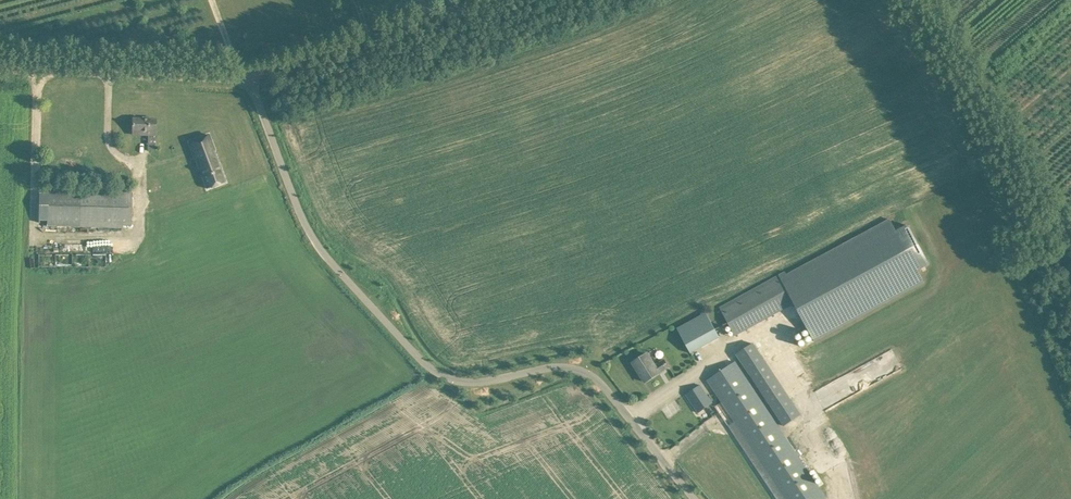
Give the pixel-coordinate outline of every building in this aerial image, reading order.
[(155,143),(156,119),(133,118),(133,129),(133,134),(148,134),(148,149),(155,149),(155,143)] [(226,181),(209,135),(190,142),(207,188),(226,181)] [(127,225),(128,193),(48,190),(47,225),(112,227),(123,227),(123,225),(127,225)] [(735,335),(794,303),(815,341),(924,282),(917,270),(929,263),(909,225),(897,231),(890,219),(787,274),(786,272),(720,307),(722,310),(735,335)] [(41,254),(40,264),(54,265),(55,254),(41,254)] [(720,337),(706,312),(678,328),(691,353),(720,337)] [(748,370),(764,360),(753,343),(737,354),(748,370)] [(663,360),(655,365),(643,346),(629,355),(646,382),(660,373),(659,372),(668,366),(670,366),(665,359),(663,360)] [(708,380),(722,402),(716,406),(778,498),(825,498),(826,498),(813,479),(780,429),(735,361),(717,374),(708,380)] [(713,403),(701,384),(686,394),(698,412),(713,403)] [(784,426),(801,415),(790,398),(773,409),(784,426)]
